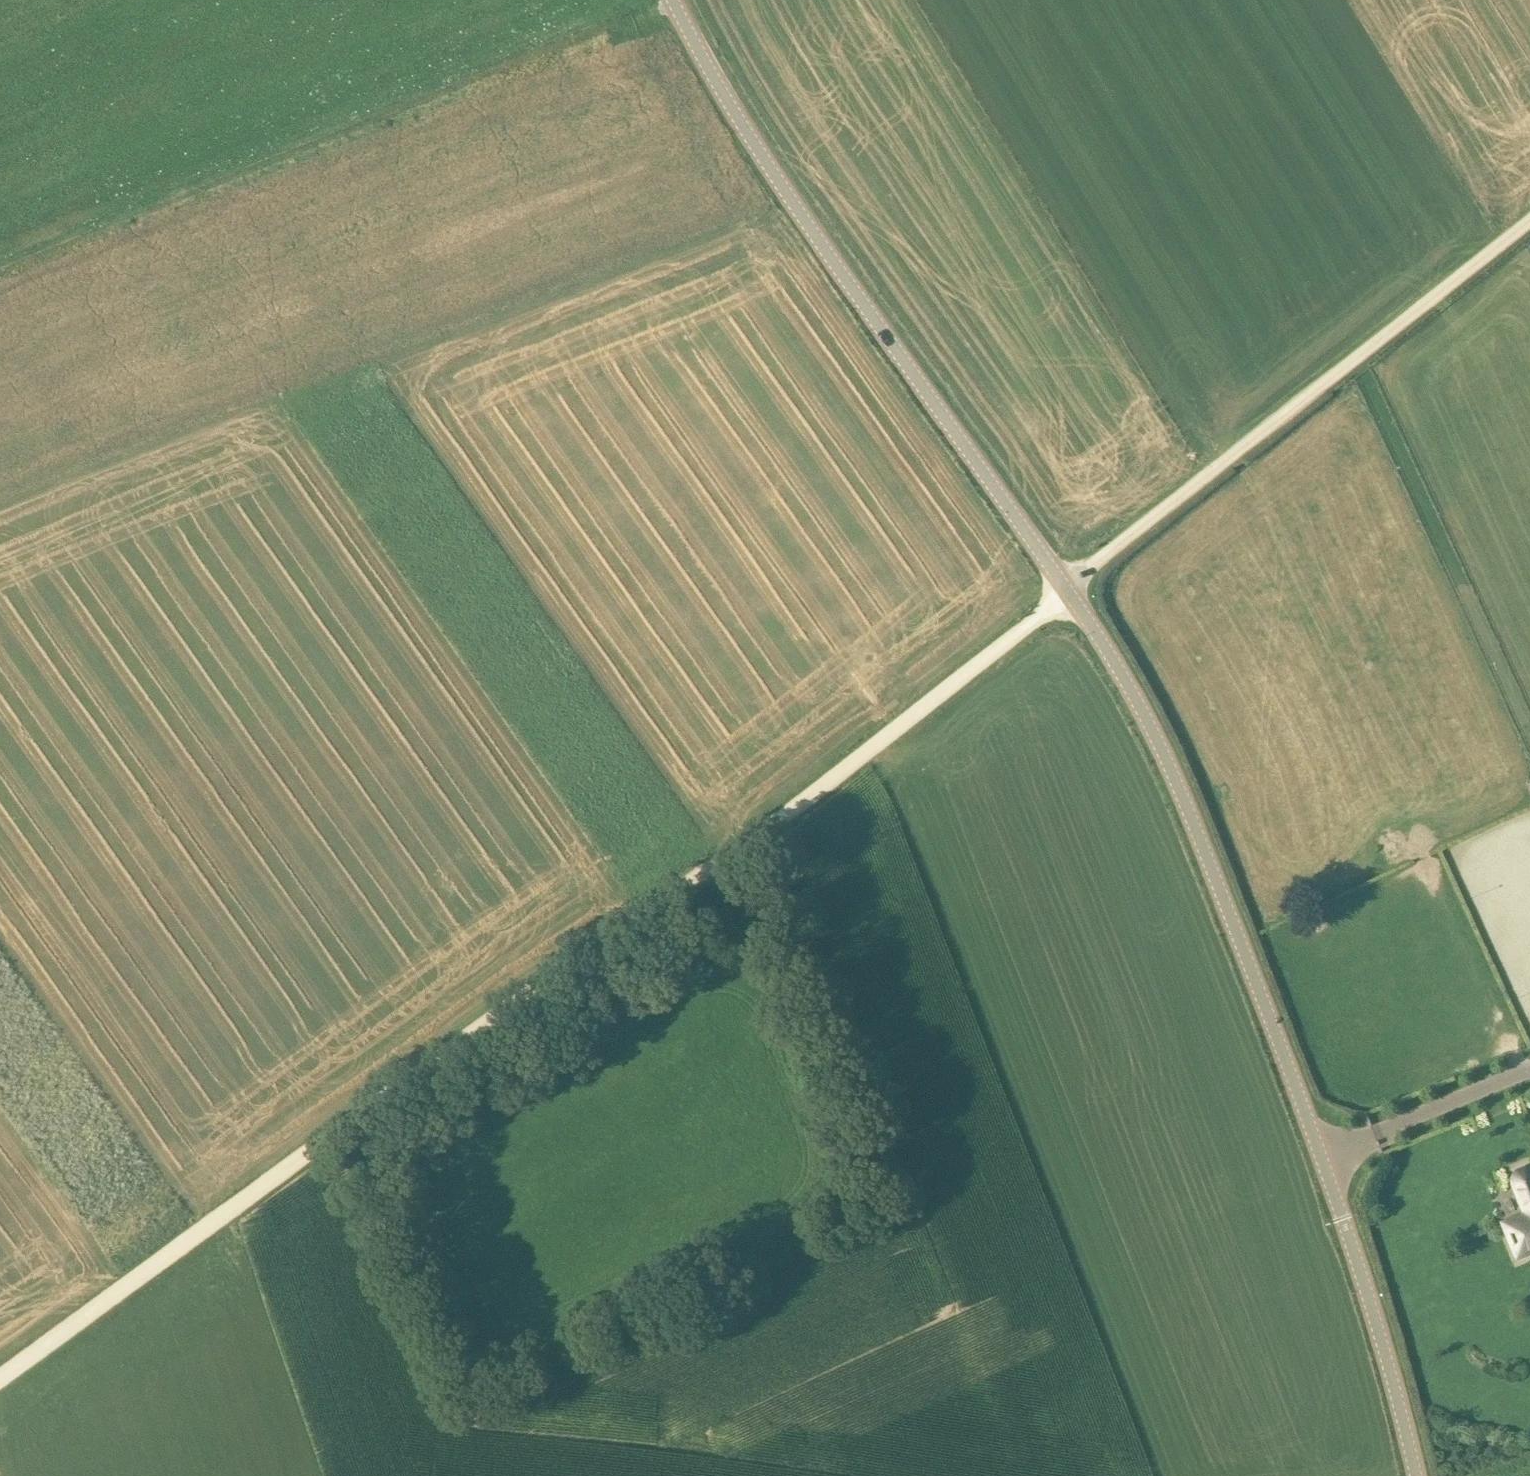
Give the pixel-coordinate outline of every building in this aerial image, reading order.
[(1526,1169),(1518,1172),(1516,1176),(1515,1180),(1516,1185),(1528,1214),(1505,1224),(1519,1257),(1529,1253),(1529,1170),(1526,1169)]
